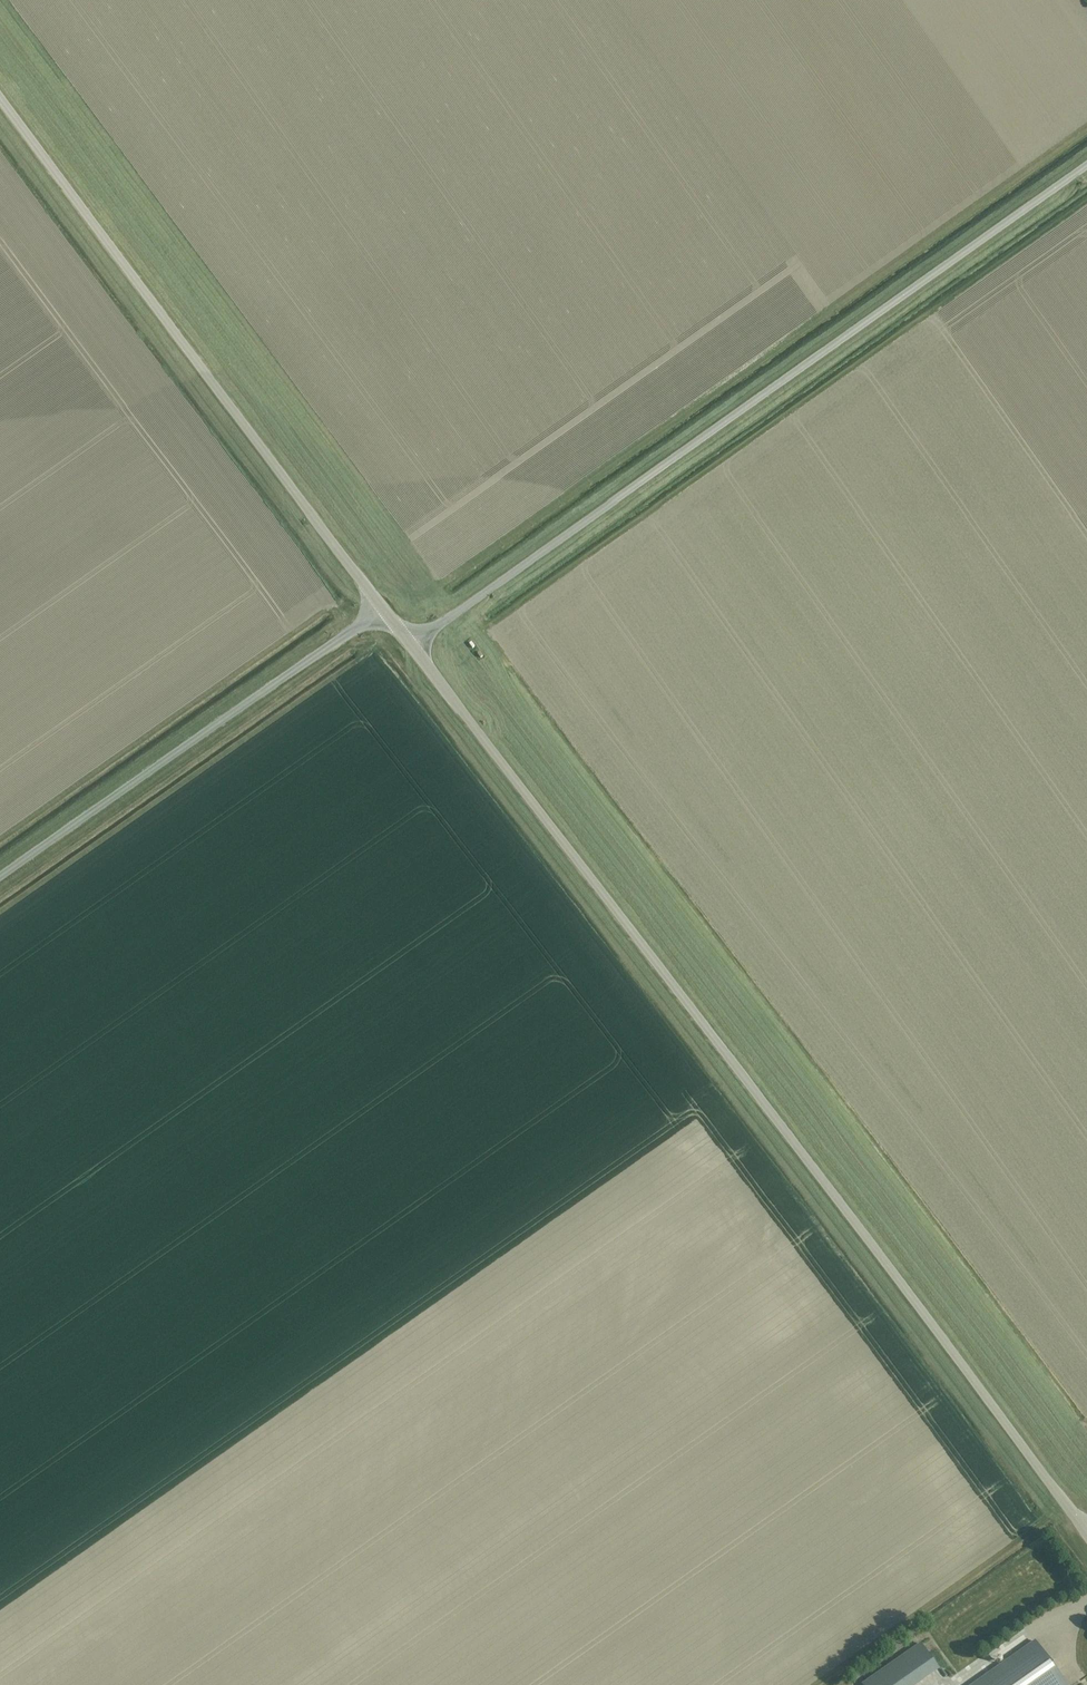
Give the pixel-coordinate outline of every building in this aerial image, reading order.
[(1035,1641),(972,1684),(1066,1684),(1035,1641)] [(863,1684),(864,1684),(914,1684),(938,1668),(921,1644),(863,1684)]
